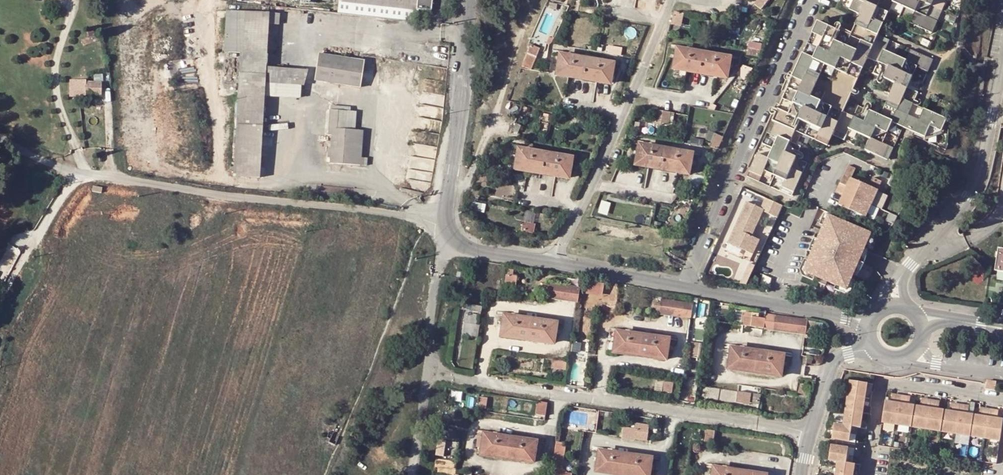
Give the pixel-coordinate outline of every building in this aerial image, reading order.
[(341,2),(340,14),(400,20),(401,10),(416,12),(419,0),(342,0),(341,2)] [(885,50),(889,39),(878,34),(881,28),(883,23),(872,18),(877,8),(888,12),(893,1),(915,11),(910,22),(932,32),(937,21),(927,16),(931,6),(934,0),(854,0),(850,8),(860,13),(860,15),(856,24),(850,36),(818,21),(768,133),(778,137),(774,148),(769,159),(758,154),(748,178),(760,183),(765,172),(775,176),(785,181),(781,192),(792,197),(803,174),(791,169),(801,148),(789,142),(794,131),(828,146),(832,136),(844,141),(849,130),(859,134),(871,139),(866,150),(888,160),(894,148),(883,143),(888,132),(892,122),(904,127),(913,131),(926,137),(930,127),(941,132),(947,119),(924,109),(913,104),(919,91),(909,87),(913,77),(918,66),(928,71),(934,60),(911,49),(906,60),(896,55),(885,50)] [(757,2),(764,8),(771,0),(759,0),(757,2)] [(877,8),(872,18),(883,23),(888,12),(877,8)] [(260,178),(265,84),(269,25),(279,26),(280,14),(236,11),(228,11),(226,11),(224,52),(240,54),(233,176),(260,178)] [(535,68),(542,47),(532,43),(525,65),(535,68)] [(731,58),(678,48),(675,69),(687,71),(716,76),(727,78),(731,58)] [(317,79),(363,86),(368,58),(322,51),(317,79)] [(613,63),(560,54),(556,75),(570,77),(598,82),(609,84),(613,63)] [(86,98),(87,95),(101,95),(101,84),(79,83),(79,98),(86,98)] [(331,164),(333,165),(332,172),(340,172),(340,165),(343,165),(346,111),(337,111),(337,107),(330,107),(330,111),(330,121),(329,136),(332,136),(331,164)] [(660,119),(672,117),(671,109),(659,111),(660,119)] [(941,132),(930,127),(926,137),(941,132)] [(693,154),(641,144),(638,165),(650,167),(678,172),(690,174),(693,154)] [(571,157),(519,148),(515,169),(528,171),(557,177),(567,178),(571,157)] [(849,166),(841,183),(847,186),(843,195),(839,205),(866,217),(882,181),(874,177),(870,186),(851,178),(855,169),(849,166)] [(837,192),(843,195),(847,186),(841,183),(837,192)] [(784,206),(772,200),(766,212),(779,218),(784,206)] [(752,236),(763,211),(747,203),(729,243),(752,253),(759,239),(752,236)] [(871,234),(828,216),(815,246),(804,272),(820,279),(827,282),(830,284),(846,290),(853,275),(859,262),(864,249),(871,234)] [(998,248),(995,270),(1002,272),(1002,249),(998,248)] [(868,250),(864,249),(859,262),(853,275),(856,277),(862,263),(868,250)] [(750,283),(757,265),(753,263),(745,281),(750,283)] [(518,278),(507,277),(505,288),(515,289),(518,278)] [(577,303),(579,289),(549,284),(546,298),(577,303)] [(603,296),(604,287),(589,285),(588,294),(603,296)] [(692,305),(661,301),(659,315),(690,319),(692,305)] [(467,313),(467,327),(478,327),(478,313),(467,313)] [(556,324),(504,316),(501,337),(553,345),(556,324)] [(807,320),(777,316),(775,331),(805,335),(807,320)] [(669,340),(618,333),(615,353),(666,361),(669,340)] [(700,361),(702,346),(689,345),(688,360),(700,361)] [(781,377),(784,356),(732,348),(729,369),(781,377)] [(566,363),(552,362),(552,371),(565,373),(566,363)] [(861,429),(868,384),(849,382),(842,426),(834,424),(832,437),(843,439),(845,427),(851,428),(861,429)] [(985,390),(996,391),(996,384),(986,382),(985,390)] [(873,385),(868,384),(861,429),(867,430),(873,385)] [(749,407),(751,395),(728,392),(726,403),(749,407)] [(906,405),(907,397),(893,395),(892,402),(884,401),(881,424),(1000,442),(1002,423),(1002,420),(996,418),(997,411),(983,409),(982,417),(965,414),(967,406),(954,404),(952,412),(936,409),(937,402),(924,400),(923,407),(906,405)] [(652,440),(653,423),(637,422),(637,427),(626,426),(625,437),(652,440)] [(713,445),(715,433),(706,432),(704,444),(713,445)] [(534,464),(537,443),(485,435),(482,456),(534,464)] [(444,457),(447,442),(439,440),(436,456),(444,457)] [(840,464),(842,448),(830,446),(828,462),(836,463),(834,474),(853,474),(854,466),(846,465),(840,464)] [(601,452),(597,472),(615,474),(650,474),(652,459),(601,452)] [(560,459),(555,458),(553,474),(571,474),(567,474),(562,468),(563,460),(560,459)]
